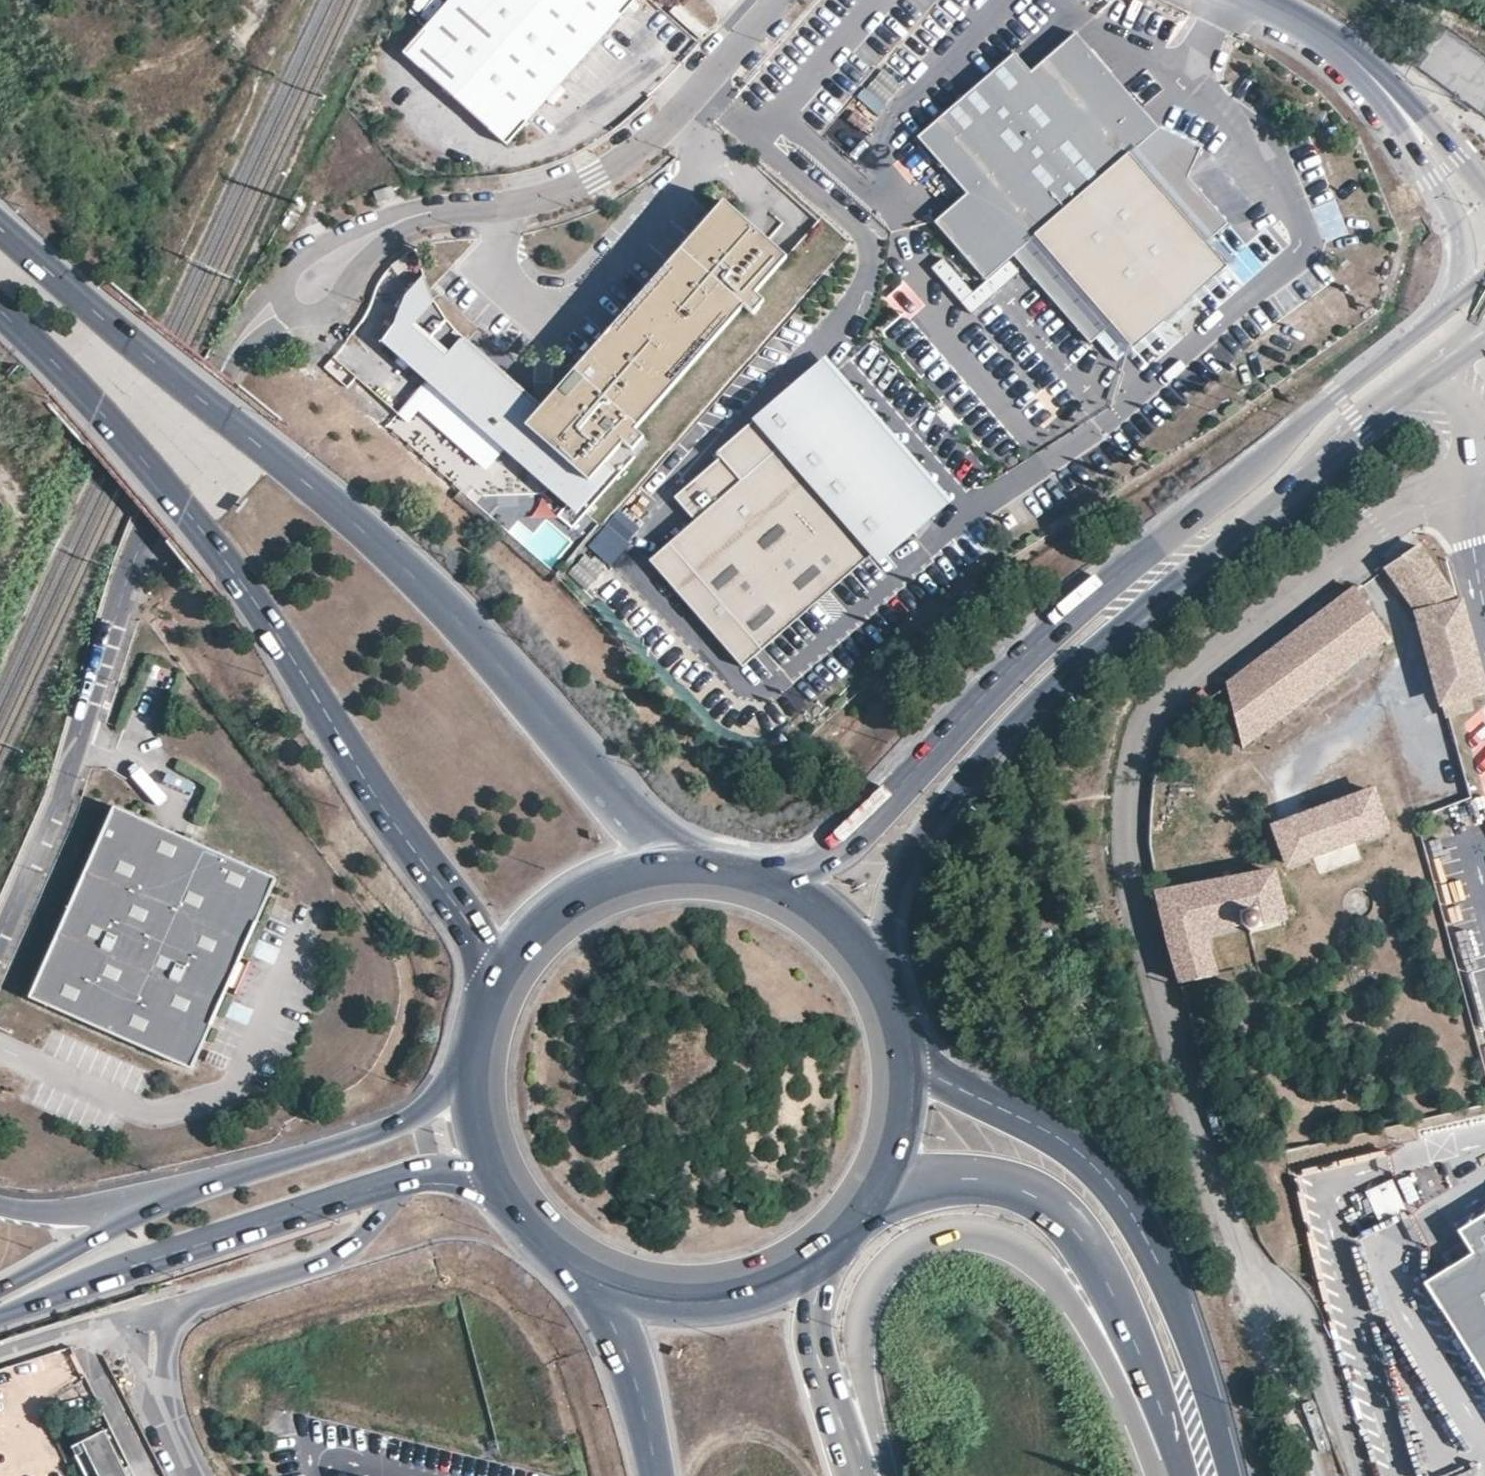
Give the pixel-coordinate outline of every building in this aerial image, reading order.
[(635,0),(449,0),(403,52),(506,145),(635,0)] [(700,37),(709,28),(693,14),(685,24),(700,37)] [(988,74),(1026,41),(1008,20),(970,53),(988,74)] [(1188,178),(1202,149),(1159,128),(1077,33),(1033,72),(1016,53),(918,136),(967,193),(935,221),(985,279),(1014,255),(1090,343),(1111,325),(1129,345),(1223,264),(1206,243),(1228,225),(1188,178)] [(864,86),(851,101),(871,119),(885,104),(864,86)] [(1336,199),(1312,207),(1323,241),(1347,233),(1336,199)] [(634,428),(744,305),(752,313),(764,301),(755,293),(787,257),(767,239),(723,201),(572,370),(575,372),(559,390),(566,397),(551,413),(550,412),(551,394),(551,382),(544,381),(534,381),(532,413),(515,398),(523,389),(463,336),(457,330),(452,325),(445,316),(441,309),(438,305),(433,296),(430,299),(424,294),(430,289),(425,275),(422,279),(418,284),(413,294),(409,301),(406,308),(404,312),(401,317),(396,323),(392,328),(382,339),(426,378),(566,503),(557,514),(571,527),(634,456),(629,452),(643,436),(634,428)] [(1014,276),(1006,266),(985,283),(965,259),(946,274),(973,308),(1014,276)] [(433,296),(430,289),(424,294),(430,299),(433,296)] [(950,501),(827,360),(721,453),(724,459),(680,497),(702,523),(656,563),(744,663),(870,553),(881,565),(930,522),(928,519),(950,501)] [(572,370),(557,388),(559,390),(575,372),(572,370)] [(557,388),(551,394),(550,412),(551,413),(566,397),(559,390),(557,388)] [(533,397),(523,389),(515,398),(532,413),(533,397)] [(628,505),(610,526),(629,542),(647,521),(628,505)] [(588,547),(610,567),(629,546),(606,526),(588,547)] [(1482,691),(1458,602),(1412,546),(1379,570),(1415,620),(1424,649),(1435,688),(1443,717),(1446,716),(1466,710),(1464,696),(1482,691)] [(1354,589),(1224,688),(1239,750),(1390,644),(1354,589)] [(1355,840),(1400,827),(1380,765),(1352,776),(1360,801),(1270,829),(1280,865),(1311,855),(1318,877),(1362,862),(1355,840)] [(277,877),(114,806),(30,996),(192,1068),(277,877)] [(1270,874),(1156,895),(1182,984),(1214,978),(1205,936),(1239,930),(1246,934),(1284,925),(1270,874)] [(1378,1222),(1406,1209),(1392,1180),(1365,1193),(1378,1222)] [(1473,1254),(1426,1283),(1484,1378),(1484,1215),(1458,1231),(1473,1254)] [(104,1436),(73,1451),(85,1475),(123,1475),(104,1436)]
